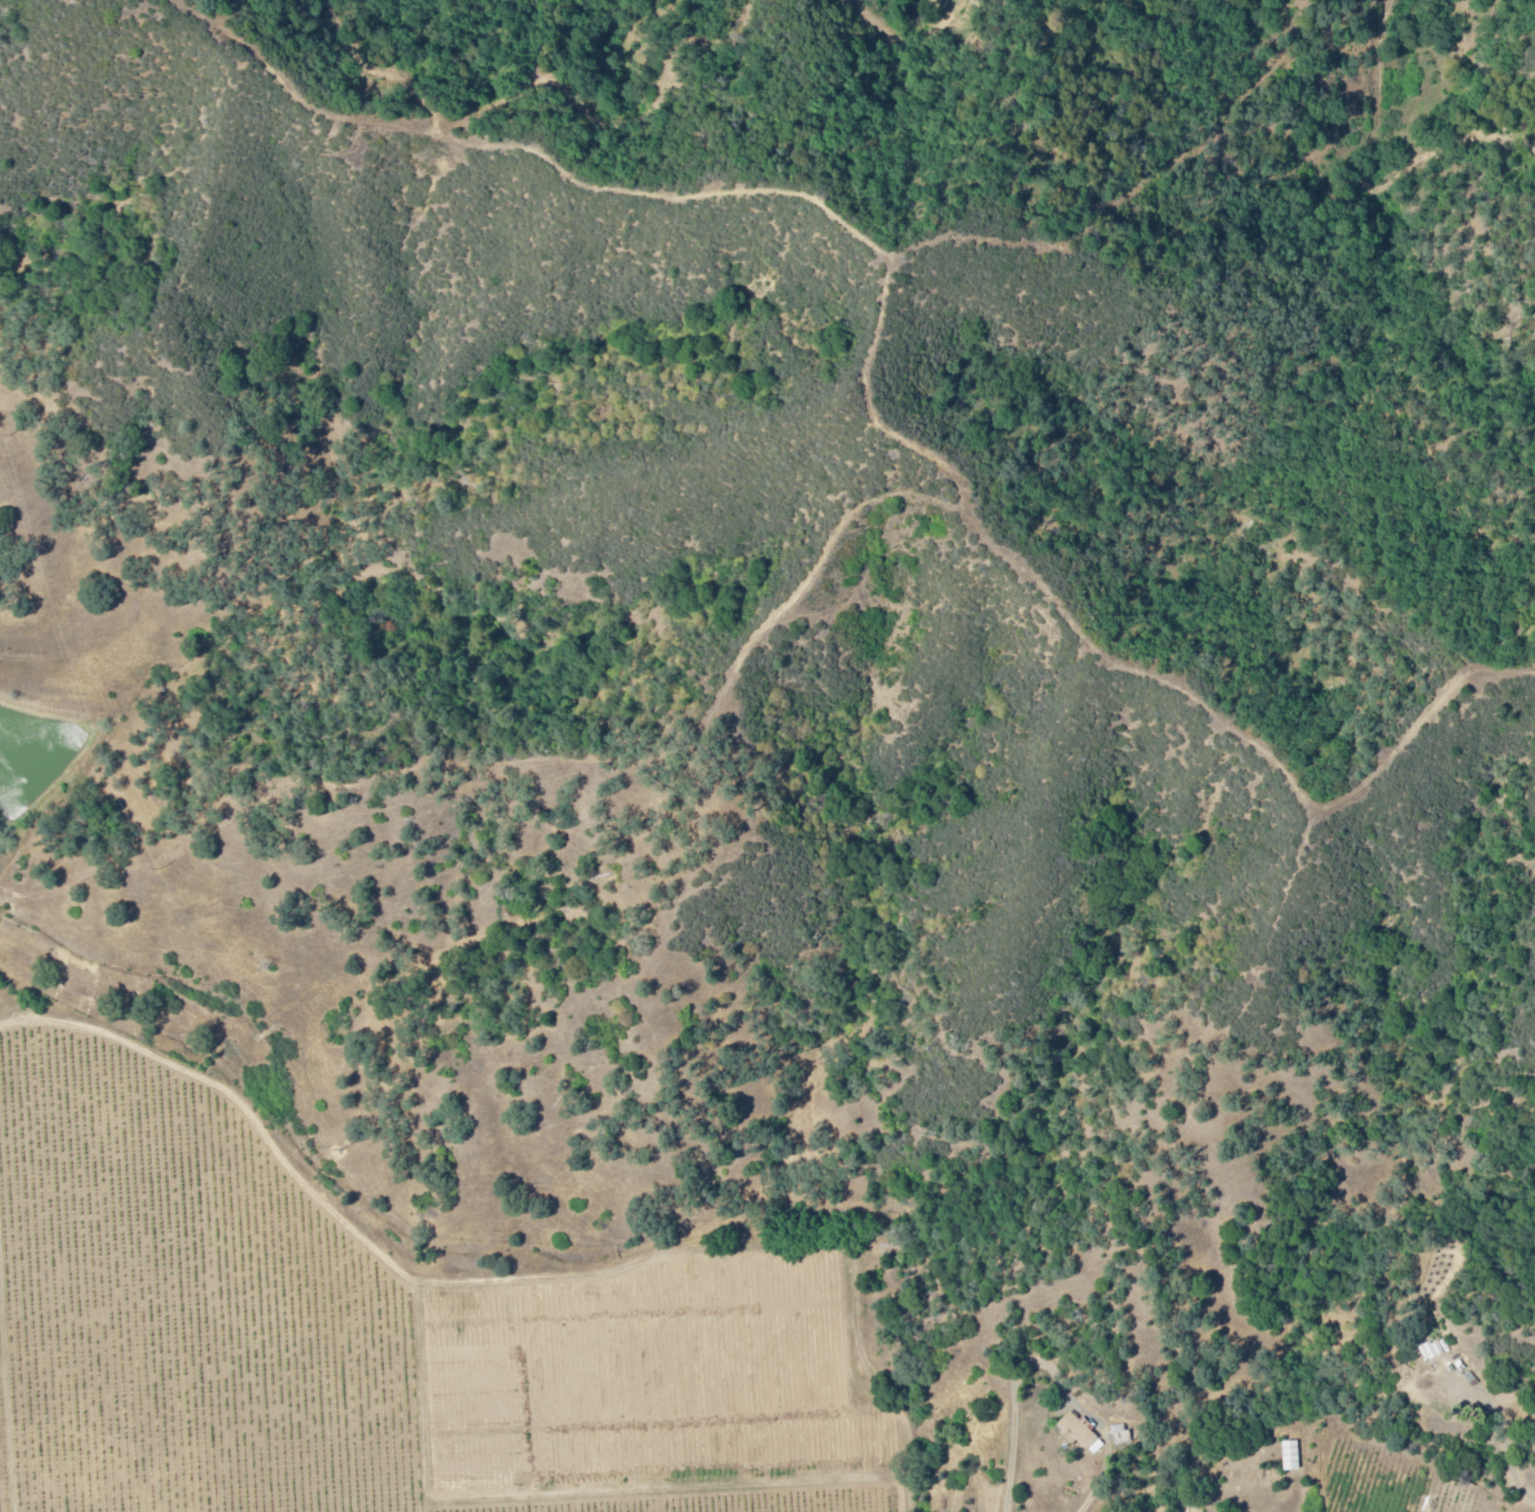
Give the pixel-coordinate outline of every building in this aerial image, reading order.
[(1088,1452),(1101,1438),(1082,1420),(1080,1422),(1072,1414),(1056,1431),(1073,1447),(1078,1442),(1088,1452)] [(1299,1443),(1284,1444),(1285,1473),(1301,1473),(1299,1443)]
